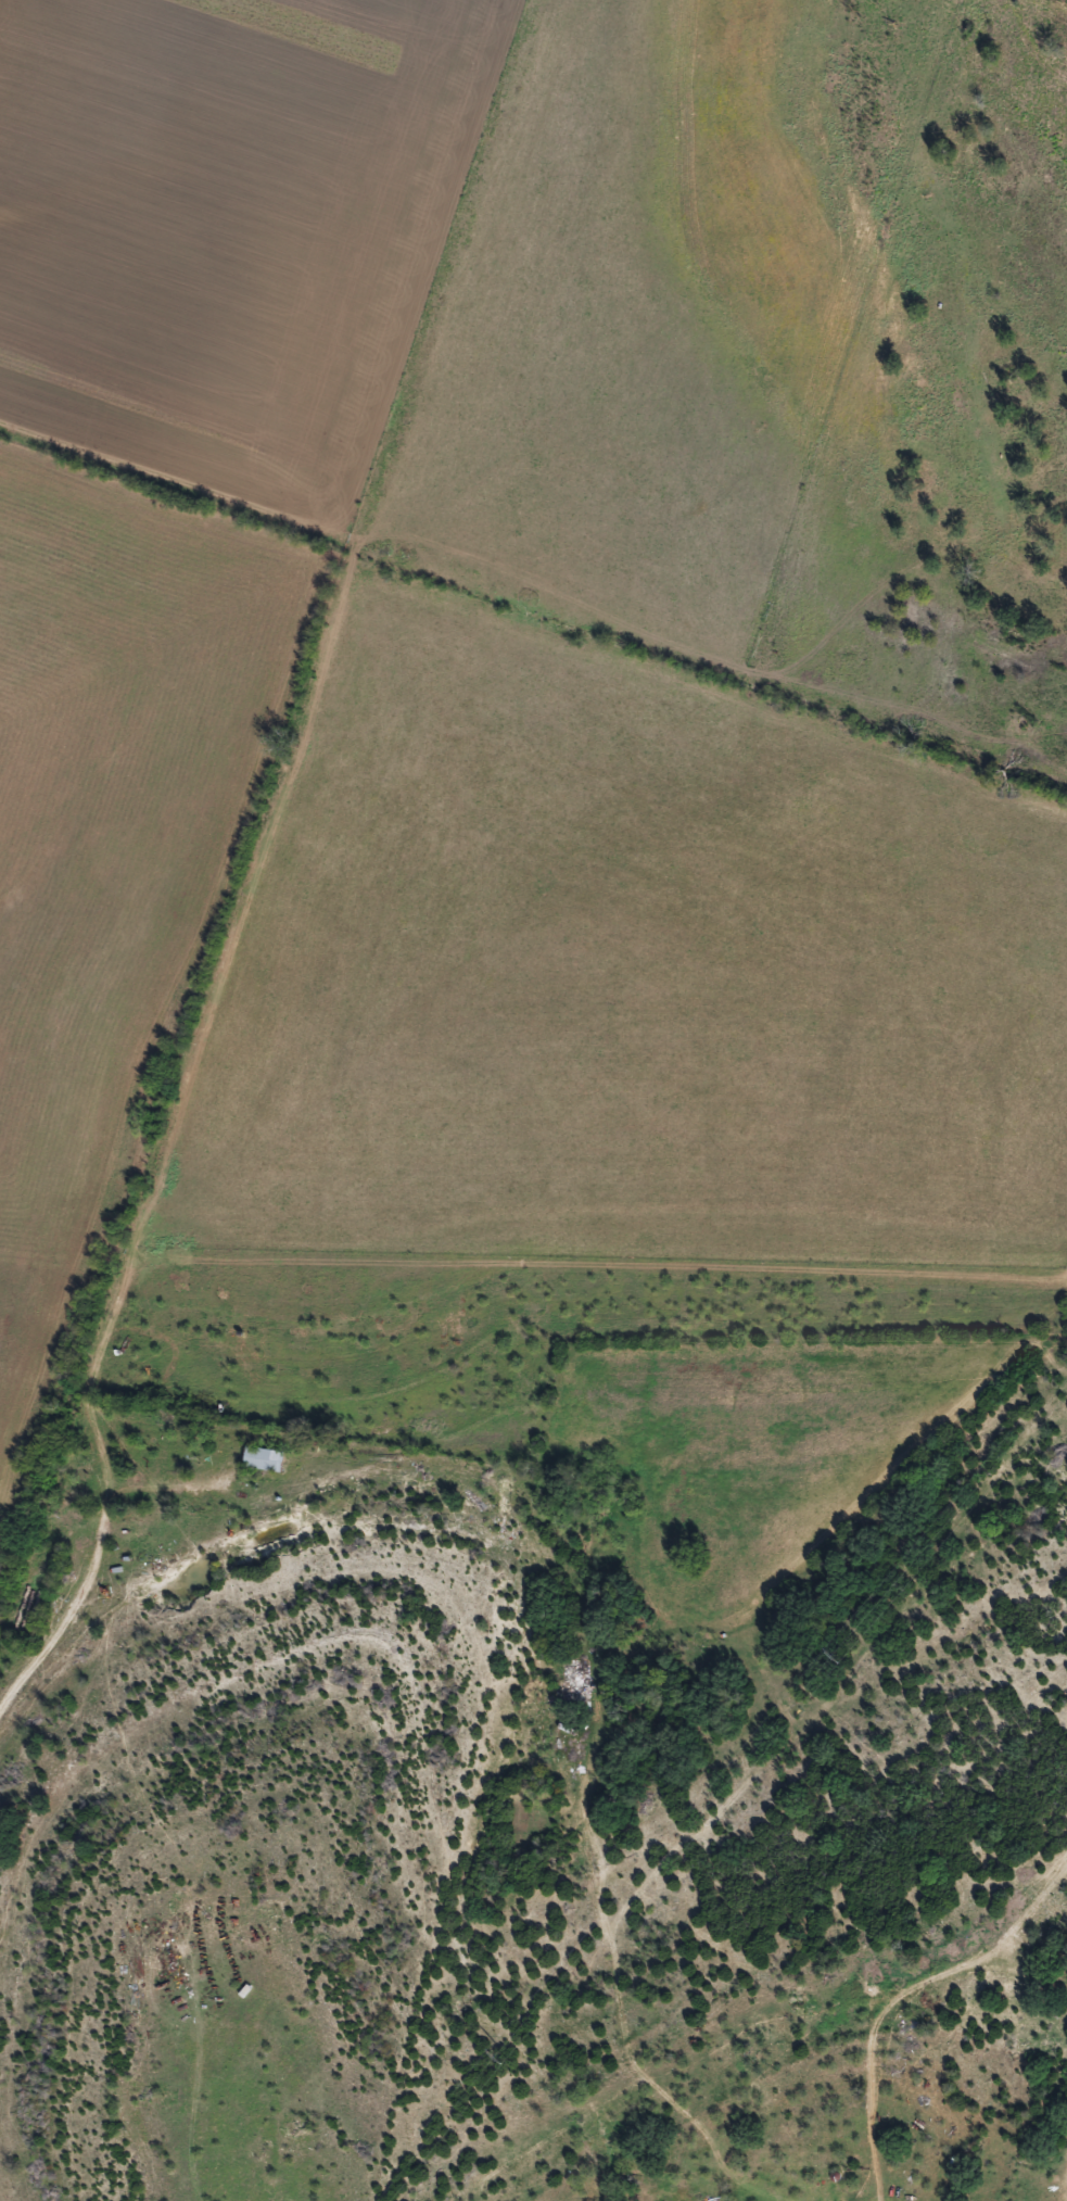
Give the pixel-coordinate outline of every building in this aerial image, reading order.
[(249,1469),(287,1471),(288,1449),(250,1447),(249,1469)]
